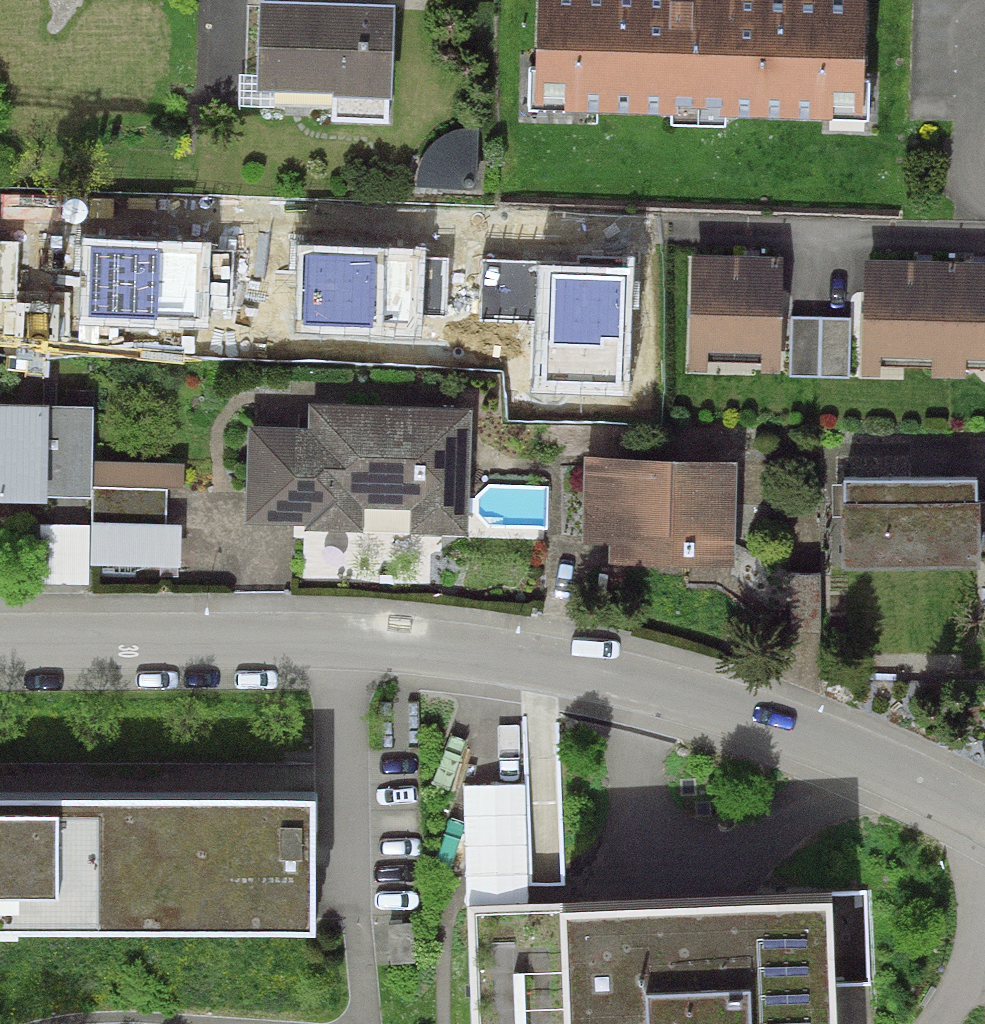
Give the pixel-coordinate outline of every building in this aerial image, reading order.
[(537,68),(530,68),(529,114),(870,122),(871,79),(866,79),(868,0),(539,0),(537,68)] [(395,6),(258,1),(254,93),(333,96),(332,121),(391,123),(395,6)] [(476,190),(479,128),(463,128),(450,132),(440,138),(431,145),(424,153),(420,163),(417,174),(416,188),(476,190)] [(212,243),(83,239),(81,326),(210,330),(210,310),(234,310),(236,249),(212,249),(212,243)] [(17,302),(19,241),(0,240),(0,301),(17,302)] [(424,250),(298,245),(294,336),(425,341),(426,316),(445,317),(448,257),(424,256),(424,250)] [(785,257),(691,254),(687,358),(781,362),(785,257)] [(635,264),(480,258),(478,320),(537,322),(534,393),(631,397),(635,264)] [(864,260),(862,365),(984,368),(984,262),(864,260)] [(850,378),(851,319),(791,317),(790,377),(850,378)] [(0,405),(0,505),(47,506),(47,497),(49,406),(0,405)] [(93,407),(49,406),(47,497),(92,498),(92,487),(92,461),(93,407)] [(309,428),(251,427),(249,523),(305,524),(305,531),(364,533),(364,510),(409,511),(409,537),(470,538),(472,409),(310,406),(309,428)] [(738,461),(585,457),(583,545),(609,545),(609,565),(736,568),(738,461)] [(185,462),(92,461),(92,487),(168,488),(185,489),(185,462)] [(980,479),(844,480),(844,571),(980,570),(980,566),(980,502),(980,479)] [(92,498),(91,524),(167,525),(168,488),(92,487),(92,498)] [(91,565),(91,524),(40,523),(39,585),(91,585),(91,565)] [(91,524),(91,565),(182,567),(182,525),(167,525),(91,524)] [(819,571),(784,572),(785,630),(820,629),(819,571)] [(0,797),(0,935),(315,935),(315,797),(0,797)] [(832,894),(468,909),(473,1023),(838,1023),(832,894)]
